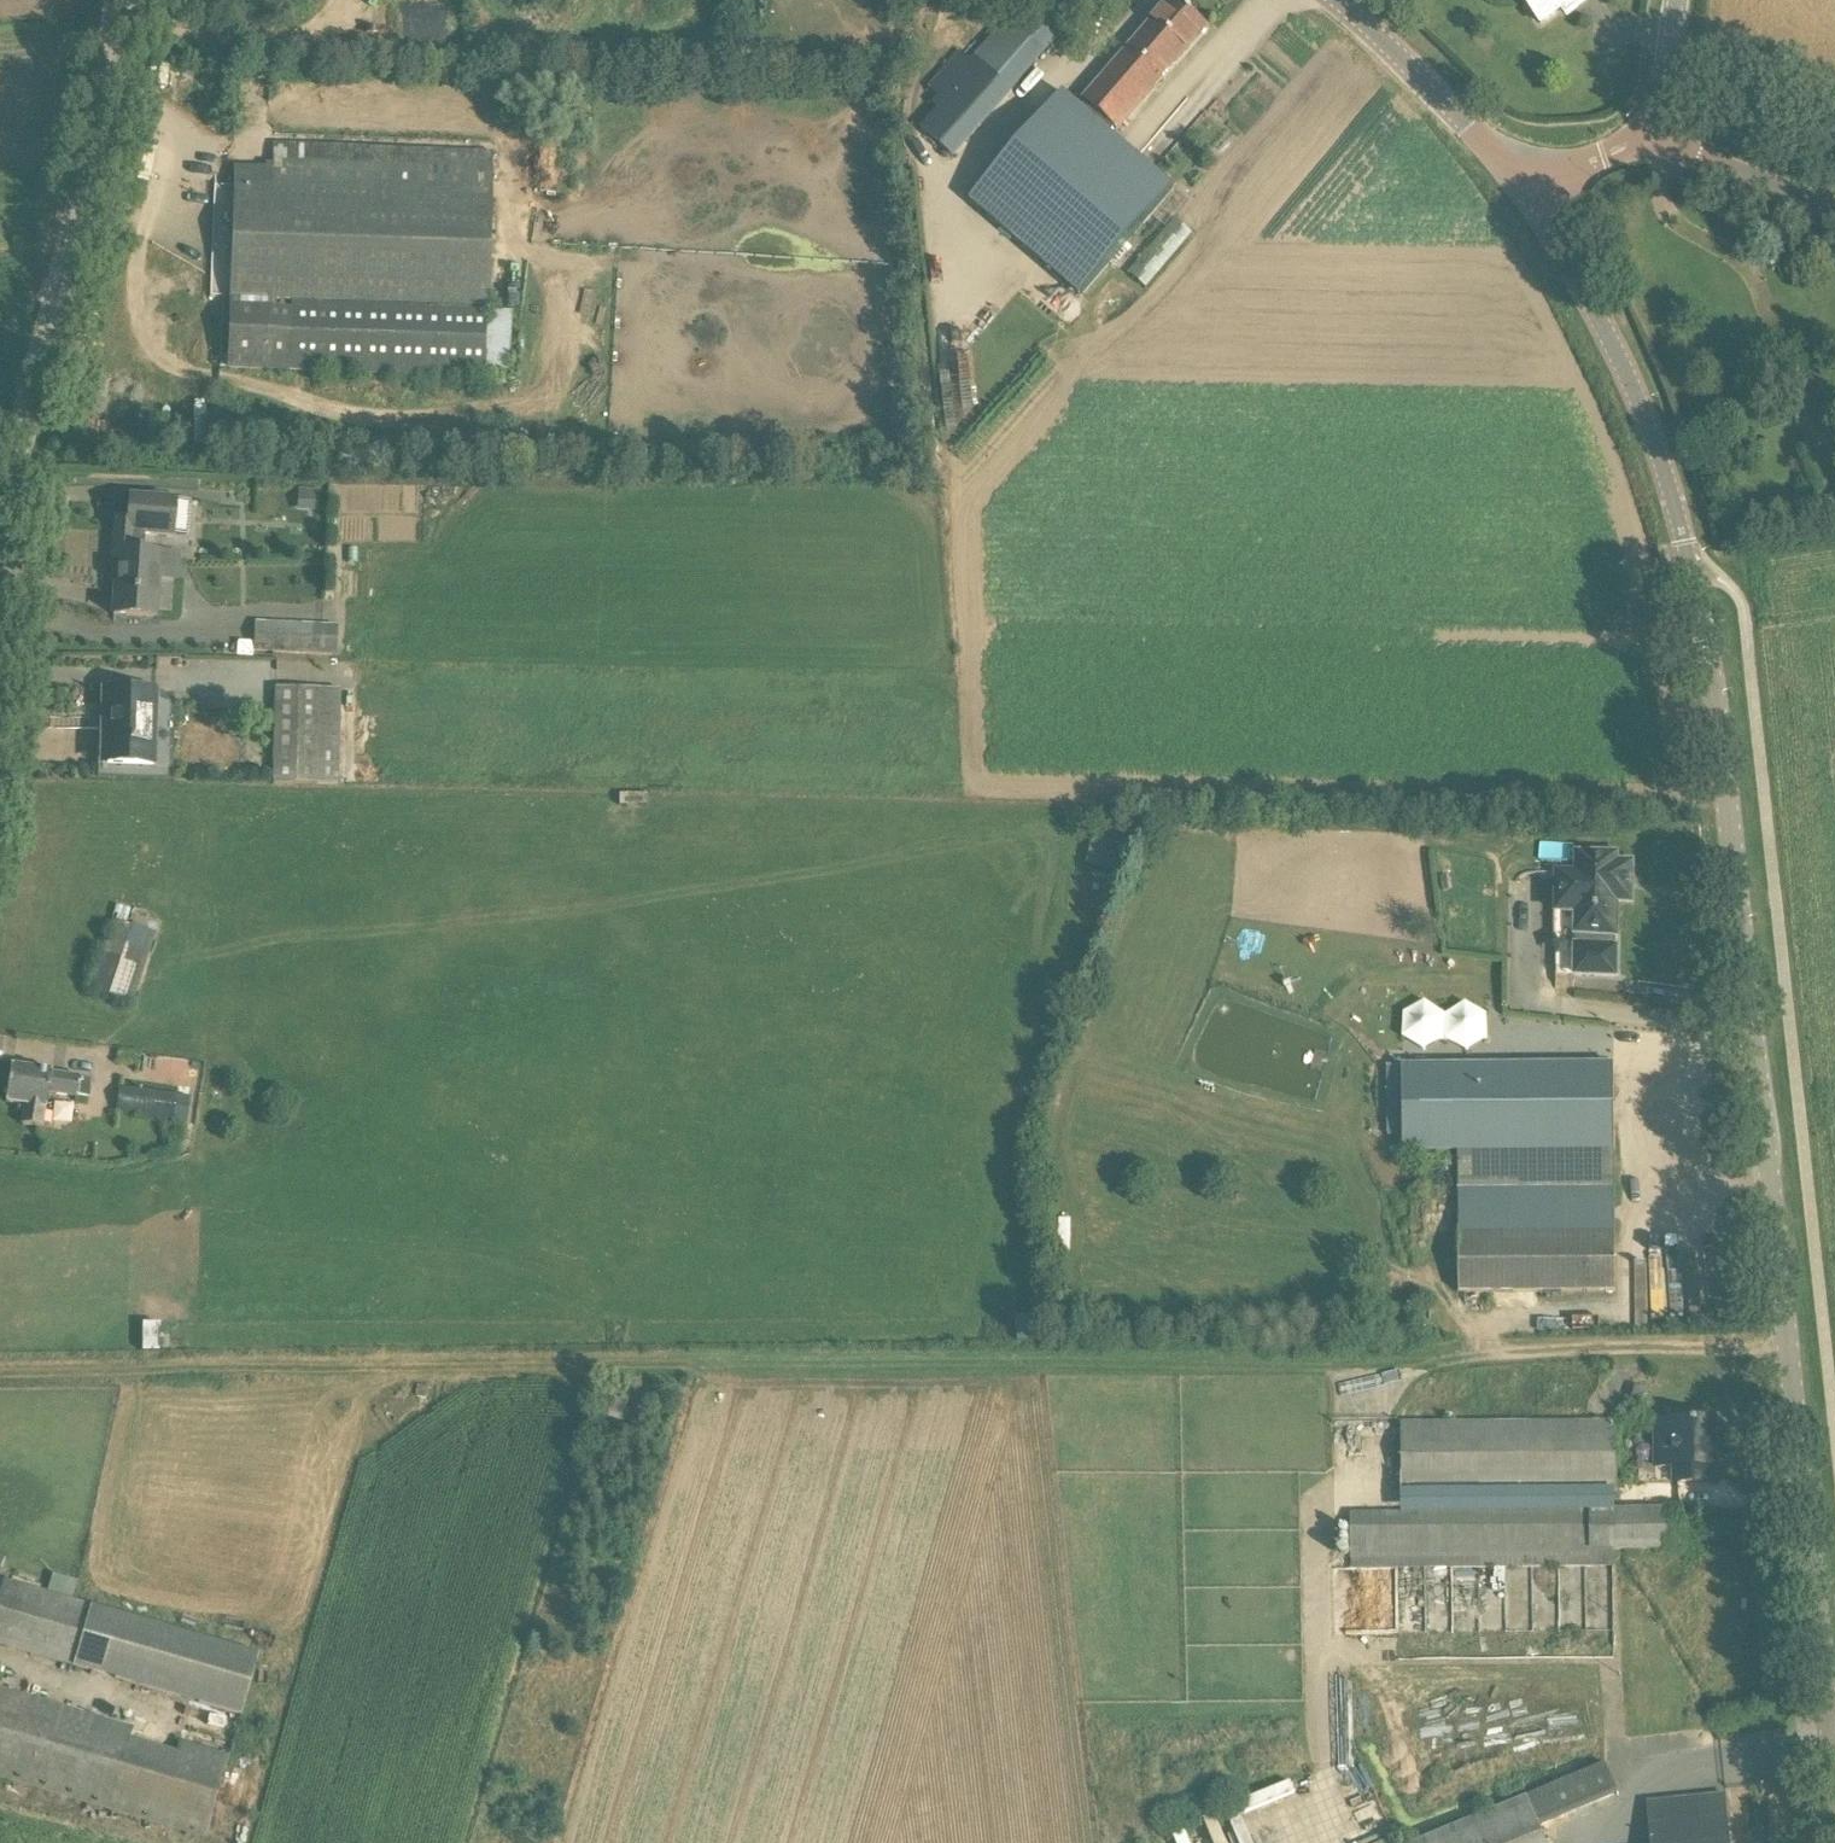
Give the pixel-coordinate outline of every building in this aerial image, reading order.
[(1046,53),(1088,6),(1081,0),(1039,0),(1018,23),(1010,16),(971,61),(961,51),(930,87),(948,103),(925,131),(954,157),(1046,53)] [(1177,0),(1173,0),(1085,102),(1087,104),(1116,129),(1118,131),(1208,27),(1177,0)] [(1541,25),(1573,0),(1522,0),(1541,25)] [(1082,109),(1064,92),(970,200),(1081,298),(1175,190),(1112,134),(1116,129),(1087,104),(1082,109)] [(487,311),(494,152),(275,144),(274,162),(272,187),(236,186),(232,297),(229,370),(314,374),(485,380),(486,375),(510,375),(510,353),(513,312),(487,311)] [(1175,220),(1128,272),(1144,286),(1191,234),(1175,220)] [(1733,442),(1724,442),(1719,450),(1724,458),(1733,458),(1738,450),(1733,442)] [(298,507),(320,508),(321,491),(299,490),(298,507)] [(114,615),(154,618),(157,618),(161,556),(161,555),(145,554),(147,534),(174,536),(176,502),(131,499),(129,523),(127,523),(116,522),(113,570),(120,570),(119,583),(116,583),(114,615)] [(97,528),(69,527),(68,555),(85,556),(86,531),(103,532),(103,552),(110,552),(110,517),(97,517),(97,528)] [(339,627),(325,626),(256,623),(256,654),(337,658),(339,627)] [(341,690),(318,690),(275,689),(274,785),(317,786),(338,787),(341,690)] [(154,692),(103,690),(103,717),(111,717),(110,728),(109,728),(108,766),(152,767),(154,692)] [(1633,862),(1618,862),(1618,854),(1578,854),(1577,875),(1559,874),(1559,913),(1578,913),(1578,935),(1595,935),(1614,936),(1617,936),(1618,903),(1633,903),(1633,862)] [(160,936),(114,921),(90,987),(135,1004),(160,936)] [(92,1080),(82,1078),(82,1077),(12,1066),(6,1103),(25,1106),(23,1125),(42,1127),(45,1110),(46,1110),(49,1094),(78,1099),(78,1096),(89,1098),(92,1080)] [(1613,1066),(1403,1068),(1404,1152),(1460,1152),(1614,1151),(1613,1066)] [(191,1096),(119,1086),(116,1113),(187,1122),(191,1096)] [(1616,1189),(1614,1189),(1614,1151),(1460,1152),(1460,1189),(1460,1295),(1617,1294),(1616,1189)] [(1648,1389),(1636,1386),(1631,1405),(1643,1408),(1648,1389)] [(1716,1422),(1671,1422),(1654,1423),(1655,1470),(1672,1470),(1672,1483),(1711,1484),(1712,1467),(1716,1467),(1716,1422)] [(1402,1424),(1402,1492),(1402,1511),(1614,1510),(1614,1492),(1614,1423),(1402,1424)] [(1350,1559),(1352,1559),(1352,1569),(1613,1567),(1613,1550),(1681,1549),(1681,1518),(1681,1510),(1614,1510),(1402,1511),(1350,1511),(1350,1559)] [(5,1581),(0,1597),(0,1645),(75,1667),(241,1716),(259,1657),(92,1607),(5,1581)] [(110,1809),(205,1837),(231,1758),(133,1730),(0,1690),(0,1777),(110,1809)] [(1541,1825),(1602,1800),(1619,1794),(1607,1766),(1419,1842),(1549,1842),(1541,1825)] [(1285,1802),(1280,1789),(1189,1823),(1197,1842),(1227,1842),(1220,1826),(1285,1802)] [(1701,1798),(1649,1803),(1653,1842),(1730,1842),(1725,1795),(1701,1798)]
